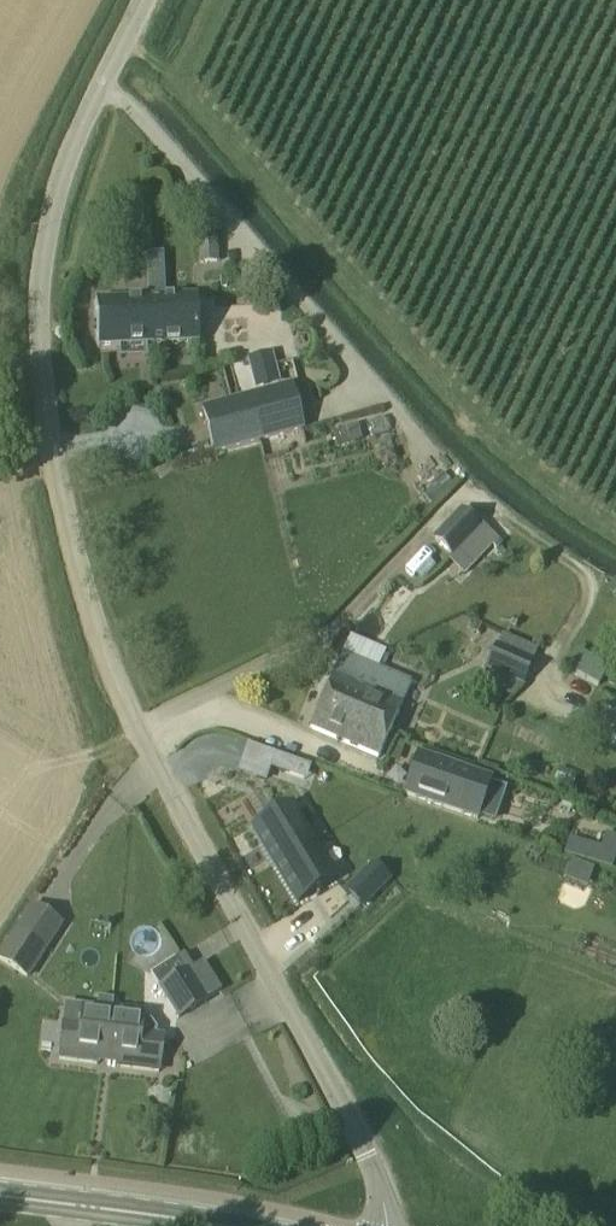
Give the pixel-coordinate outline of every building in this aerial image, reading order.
[(147,299),(149,346),(198,344),(196,297),(147,299)] [(147,299),(110,301),(112,348),(149,346),(147,299)] [(306,378),(293,381),(237,396),(179,411),(188,448),(315,414),(306,378)] [(335,441),(364,441),(363,421),(335,421),(335,441)] [(462,513),(435,541),(453,558),(480,530),(478,529),(462,513)] [(482,525),(478,529),(480,530),(453,558),(469,573),(490,551),(493,554),(502,544),(482,525)] [(498,649),(488,671),(523,686),(533,664),(498,649)] [(310,729),(347,745),(379,669),(343,654),(311,728),(310,729)] [(379,669),(347,745),(379,759),(412,683),(379,669)] [(209,739),(219,763),(262,746),(224,732),(209,739)] [(418,755),(404,794),(477,820),(491,781),(418,755)] [(290,796),(249,820),(272,858),(313,833),(290,796)] [(313,833),(272,858),(294,896),(335,871),(313,833)] [(606,833),(601,847),(569,838),(564,854),(612,869),(615,858),(615,837),(606,833)] [(396,889),(383,875),(358,899),(370,913),(396,889)] [(0,950),(0,956),(29,976),(67,923),(35,901),(0,950)] [(188,971),(159,988),(179,1019),(208,1001),(188,971)] [(105,1057),(111,1011),(66,1005),(59,1060),(98,1065),(100,1056),(105,1057)] [(111,1011),(105,1057),(119,1059),(117,1067),(159,1073),(164,1038),(153,1037),(154,1033),(147,1023),(143,1023),(144,1016),(111,1011)]
